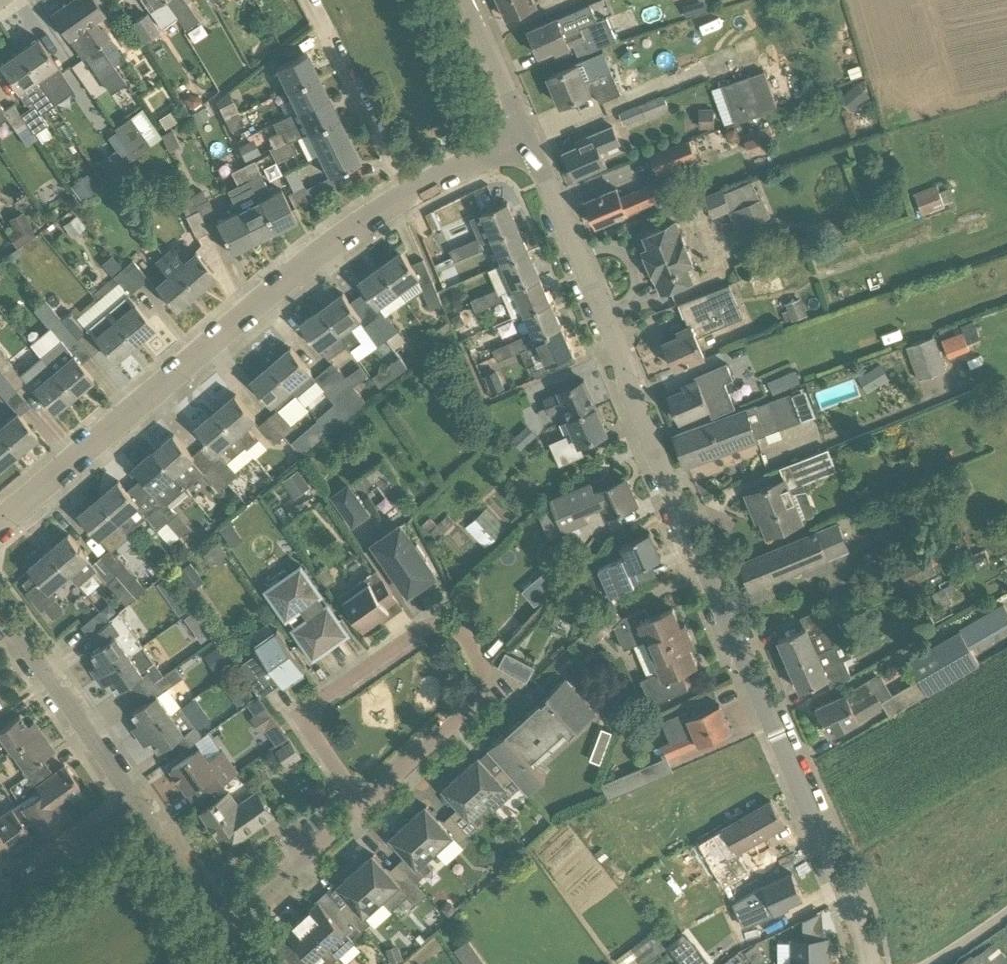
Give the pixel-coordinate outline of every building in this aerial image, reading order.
[(113,67),(119,62),(121,61),(119,57),(122,55),(103,28),(101,30),(95,21),(105,14),(95,0),(72,0),(69,2),(113,67)] [(150,11),(163,28),(178,18),(166,1),(165,0),(142,0),(150,11)] [(166,1),(178,18),(186,30),(200,20),(185,0),(165,0),(166,1)] [(220,11),(230,6),(227,0),(213,0),(220,11)] [(507,18),(538,5),(536,0),(499,0),(507,18)] [(101,75),(113,67),(69,2),(52,14),(83,59),(87,56),(101,75)] [(726,27),(721,12),(700,18),(706,34),(726,27)] [(135,23),(147,42),(160,34),(148,15),(135,23)] [(571,47),(570,46),(586,39),(592,53),(617,42),(606,17),(566,35),(559,18),(530,30),(531,33),(529,34),(533,44),(535,43),(541,56),(556,49),(558,53),(571,47)] [(19,52),(37,78),(49,70),(58,83),(66,78),(39,38),(19,52)] [(37,78),(19,52),(0,65),(27,104),(35,99),(26,86),(37,78)] [(287,89),(318,74),(307,53),(276,68),(287,89)] [(562,105),(596,91),(601,103),(622,94),(612,70),(587,81),(579,64),(550,77),(562,105)] [(860,65),(849,69),(852,78),(863,74),(860,65)] [(318,74),(287,89),(298,111),(329,96),(318,74)] [(758,104),(749,76),(722,85),(731,113),(758,104)] [(859,82),(841,97),(853,111),(871,96),(859,82)] [(185,99),(192,109),(203,101),(199,96),(191,95),(185,99)] [(339,118),(329,96),(298,111),(273,123),(278,134),(269,138),(275,149),(288,142),(308,133),(339,118)] [(664,96),(619,113),(624,125),(668,108),(664,96)] [(234,102),(220,108),(226,120),(239,113),(234,102)] [(7,114),(9,118),(8,119),(25,145),(36,138),(33,134),(28,124),(21,114),(14,104),(5,111),(0,104),(0,119),(7,114)] [(28,124),(33,134),(48,125),(34,105),(21,114),(28,124)] [(198,126),(212,118),(205,107),(192,114),(198,126)] [(700,109),(701,128),(714,127),(713,109),(700,109)] [(166,129),(177,121),(171,111),(159,118),(166,129)] [(226,120),(231,131),(245,125),(239,113),(226,120)] [(114,129),(134,156),(149,145),(148,142),(131,118),(131,117),(114,129)] [(308,133),(319,155),(350,140),(339,118),(308,133)] [(576,178),(607,164),(601,151),(621,143),(614,127),(578,142),(580,146),(565,152),(576,178)] [(241,133),(243,138),(251,134),(249,129),(241,133)] [(161,135),(169,152),(181,146),(173,130),(161,135)] [(765,147),(762,139),(761,135),(745,140),(748,152),(765,147)] [(245,161),(261,154),(254,139),(239,146),(245,161)] [(361,162),(350,140),(319,155),(330,176),(361,162)] [(689,140),(650,156),(656,172),(696,156),(689,140)] [(294,154),(288,142),(275,149),(281,161),(294,154)] [(124,164),(115,151),(99,162),(108,175),(124,164)] [(263,166),(273,161),(269,154),(259,159),(263,166)] [(243,167),(253,186),(275,232),(297,221),(282,190),(271,195),(254,161),(243,167)] [(231,197),(238,211),(253,242),(275,232),(253,186),(243,167),(232,173),(241,192),(231,197)] [(285,174),(294,191),(304,186),(296,169),(285,174)] [(88,173),(71,186),(82,201),(99,188),(88,173)] [(651,184),(622,197),(618,188),(586,201),(597,227),(658,200),(651,184)] [(915,194),(923,215),(946,205),(944,202),(948,201),(951,209),(958,207),(950,188),(940,193),(937,185),(915,194)] [(311,200),(305,188),(293,194),(300,206),(311,200)] [(709,207),(727,199),(723,189),(704,196),(709,207)] [(208,199),(207,200),(196,206),(198,210),(203,219),(215,213),(208,199)] [(740,208),(748,226),(769,217),(761,199),(738,208),(736,204),(730,206),(732,212),(740,208)] [(494,239),(519,228),(508,202),(483,213),(494,239)] [(203,219),(198,210),(186,217),(197,238),(209,232),(203,219)] [(231,253),(253,242),(238,211),(216,222),(231,253)] [(7,233),(17,248),(34,235),(24,212),(9,219),(14,229),(7,233)] [(482,213),(473,216),(480,236),(490,232),(482,213)] [(76,215),(63,225),(72,237),(85,226),(76,215)] [(694,264),(676,223),(645,236),(650,248),(644,250),(662,294),(694,280),(688,266),(694,264)] [(519,228),(494,239),(505,264),(530,253),(519,228)] [(480,238),(466,244),(470,256),(485,250),(480,238)] [(470,256),(466,244),(451,251),(455,262),(470,256)] [(165,255),(196,292),(216,275),(196,252),(185,261),(174,248),(165,255)] [(381,267),(399,292),(421,276),(403,251),(381,267)] [(530,253),(505,264),(515,289),(541,277),(530,253)] [(102,263),(114,277),(117,275),(124,269),(112,255),(102,263)] [(196,292),(165,255),(157,263),(168,276),(156,286),(175,309),(196,292)] [(124,269),(139,287),(148,279),(133,262),(124,269)] [(399,292),(381,267),(360,282),(378,307),(399,292)] [(139,287),(124,269),(114,277),(128,294),(127,295),(128,296),(139,287)] [(541,277),(515,289),(504,293),(502,288),(487,295),(491,306),(506,299),(514,318),(526,313),(551,302),(541,277)] [(443,305),(434,283),(421,288),(431,310),(443,305)] [(697,337),(728,324),(745,317),(730,283),(680,304),(686,317),(692,315),(696,324),(679,331),(681,335),(665,342),(677,368),(705,356),(697,337)] [(323,309),(349,345),(352,349),(363,342),(352,326),(362,318),(344,293),(323,309)] [(154,327),(128,296),(127,295),(107,311),(135,344),(154,327)] [(491,306),(487,295),(472,301),(477,312),(491,306)] [(791,321),(808,315),(802,298),(785,303),(787,310),(782,312),(785,321),(791,320),(791,321)] [(47,364),(54,372),(74,395),(94,378),(67,347),(78,338),(63,321),(46,301),(34,311),(49,328),(30,344),(47,364)] [(551,302),(526,313),(537,338),(562,327),(551,302)] [(349,345),(323,309),(301,324),(319,349),(320,349),(328,360),(349,345)] [(107,311),(87,328),(88,329),(115,361),(135,344),(107,311)] [(63,321),(78,338),(88,329),(87,328),(86,328),(73,312),(63,321)] [(384,312),(373,321),(388,339),(396,350),(407,342),(384,312)] [(461,315),(453,319),(457,328),(465,324),(461,315)] [(388,339),(373,321),(364,328),(379,347),(388,339)] [(437,343),(454,328),(450,321),(431,335),(437,343)] [(562,327),(537,338),(526,343),(524,338),(523,338),(509,344),(514,355),(522,351),(525,358),(542,351),(547,363),(548,363),(573,352),(562,327)] [(964,332),(943,340),(950,357),(970,349),(968,343),(964,332)] [(907,347),(919,380),(947,370),(934,337),(907,347)] [(498,361),(514,355),(509,344),(494,350),(498,361)] [(297,394),(315,380),(316,378),(311,372),(312,371),(292,348),(272,365),(297,394)] [(15,389),(25,380),(0,351),(0,371),(15,389)] [(400,358),(389,365),(397,376),(407,369),(400,358)] [(325,370),(360,412),(369,404),(357,389),(370,378),(361,368),(348,379),(334,363),(325,370)] [(548,363),(547,363),(530,370),(530,371),(538,377),(551,372),(548,363)] [(695,377),(697,382),(685,387),(686,390),(671,397),(681,421),(709,410),(713,418),(736,409),(726,384),(734,380),(727,363),(695,377)] [(858,377),(868,394),(890,380),(880,364),(858,377)] [(273,404),(278,410),(282,414),(282,413),(300,398),(297,394),(272,365),(252,382),(272,405),(273,404)] [(360,412),(325,370),(316,378),(315,380),(335,404),(348,419),(349,421),(360,412)] [(777,378),(782,390),(801,383),(796,370),(777,378)] [(0,371),(0,390),(6,397),(15,389),(0,371)] [(53,412),(74,395),(54,372),(34,389),(53,412)] [(504,388),(497,372),(486,377),(493,393),(504,388)] [(564,408),(569,419),(596,407),(585,380),(560,391),(561,393),(545,401),(547,407),(540,410),(542,417),(564,408)] [(676,436),(686,464),(758,438),(802,421),(792,393),(747,410),(676,436)] [(237,394),(217,412),(245,445),(246,447),(257,438),(247,426),(257,418),(237,394)] [(608,433),(596,407),(569,419),(574,432),(550,442),(560,465),(581,456),(576,446),(608,433)] [(282,414),(278,410),(270,418),(285,436),(295,428),(282,413),(282,414)] [(17,453),(38,436),(18,412),(0,428),(0,432),(17,453)] [(218,451),(223,457),(226,461),(227,460),(245,445),(217,412),(197,429),(216,452),(218,451)] [(275,445),(285,436),(270,418),(260,426),(275,445)] [(528,425),(512,440),(521,450),(537,435),(528,425)] [(17,453),(0,432),(0,468),(17,453)] [(186,488),(204,473),(205,472),(194,460),(196,458),(175,434),(155,451),(186,488)] [(311,447),(301,435),(292,443),(302,455),(311,447)] [(769,536),(816,516),(803,483),(837,469),(829,449),(780,468),(784,479),(766,486),(766,487),(747,495),(753,511),(758,510),(769,536)] [(162,497),(152,504),(169,523),(178,515),(168,503),(186,488),(155,451),(135,468),(155,492),(156,491),(162,497)] [(226,461),(223,457),(214,465),(229,483),(239,475),(227,460),(226,461)] [(205,472),(204,473),(220,491),(229,483),(214,465),(205,472)] [(283,480),(295,497),(311,486),(299,469),(283,480)] [(593,483),(551,501),(564,530),(589,519),(586,511),(592,509),(590,505),(599,501),(607,518),(639,504),(627,478),(596,492),(593,483)] [(120,481),(100,498),(129,532),(146,518),(158,532),(169,523),(152,504),(142,513),(137,507),(140,505),(120,481)] [(334,497),(354,525),(368,515),(348,487),(334,497)] [(101,538),(111,550),(112,552),(113,551),(132,535),(129,532),(100,498),(80,515),(100,538),(101,538)] [(484,548),(506,527),(486,507),(464,527),(484,548)] [(438,524),(430,516),(423,524),(439,540),(456,522),(448,514),(438,524)] [(178,515),(169,523),(180,536),(190,529),(178,515)] [(232,521),(221,529),(226,537),(237,530),(232,521)] [(752,589),(828,559),(849,551),(839,525),(742,564),(752,589)] [(416,546),(402,526),(376,544),(383,554),(385,553),(394,564),(392,566),(410,593),(415,589),(418,592),(433,581),(431,578),(436,575),(426,561),(429,558),(419,544),(416,546)] [(629,559),(601,571),(612,595),(640,583),(635,570),(662,558),(651,532),(623,545),(629,559)] [(80,586),(98,571),(92,565),(87,559),(89,557),(70,534),(50,551),(70,574),(80,586)] [(936,555),(945,574),(963,565),(954,546),(936,555)] [(985,549),(972,555),(979,568),(992,562),(985,549)] [(123,571),(127,567),(113,551),(112,552),(111,550),(103,557),(118,575),(123,571)] [(51,590),(70,574),(50,551),(30,568),(35,573),(24,583),(30,590),(27,592),(43,610),(45,608),(56,621),(68,611),(51,590)] [(109,583),(118,575),(103,557),(92,565),(98,571),(109,583)] [(908,588),(937,574),(929,557),(900,571),(908,588)] [(179,571),(192,590),(205,581),(192,562),(179,571)] [(567,578),(555,564),(523,592),(535,606),(567,578)] [(313,658),(318,655),(338,640),(337,639),(346,633),(329,610),(326,612),(319,604),(324,601),(301,568),(267,591),(290,624),(301,616),(307,625),(296,633),(313,658)] [(363,625),(365,629),(391,611),(384,601),(395,594),(379,570),(342,596),(356,615),(355,616),(362,626),(363,625)] [(138,597),(147,590),(137,578),(132,582),(123,571),(118,575),(138,597)] [(127,606),(138,597),(118,575),(109,583),(127,606)] [(939,584),(941,588),(954,582),(952,578),(939,584)] [(954,583),(932,594),(940,609),(952,602),(950,598),(953,596),(951,593),(957,590),(954,583)] [(164,593),(180,615),(192,607),(176,585),(164,593)] [(110,603),(101,610),(109,620),(118,612),(110,603)] [(960,630),(971,648),(1006,627),(1006,609),(1004,604),(960,630)] [(674,607),(650,617),(646,608),(623,618),(612,606),(592,625),(593,626),(582,636),(593,647),(613,628),(623,650),(648,639),(652,650),(691,634),(686,623),(681,625),(674,607)] [(833,645),(838,643),(822,608),(802,617),(806,627),(780,639),(791,664),(833,645)] [(191,625),(202,618),(196,610),(185,618),(191,625)] [(107,624),(105,622),(98,614),(83,627),(91,637),(95,634),(107,624)] [(92,669),(98,678),(130,655),(117,636),(121,633),(112,620),(107,624),(95,634),(103,645),(92,653),(100,664),(92,669)] [(257,644),(261,650),(240,665),(262,697),(283,682),(285,684),(306,669),(279,629),(275,632),(269,623),(255,633),(261,642),(257,644)] [(691,634),(652,650),(661,671),(641,679),(652,704),(689,689),(682,671),(699,665),(691,647),(695,645),(691,634)] [(844,659),(841,660),(833,645),(791,664),(802,691),(829,679),(832,687),(852,676),(844,659)] [(233,664),(221,646),(205,657),(217,675),(233,664)] [(131,684),(137,694),(161,678),(140,649),(130,655),(98,678),(104,686),(112,681),(119,692),(131,684)] [(535,667),(507,652),(499,666),(513,675),(527,682),(535,667)] [(134,728),(139,737),(172,714),(159,695),(184,678),(177,667),(161,678),(137,694),(145,704),(133,712),(141,723),(134,728)] [(928,694),(920,678),(893,694),(893,695),(902,709),(928,694)] [(255,697),(242,679),(227,690),(239,707),(255,697)] [(537,767),(597,714),(566,680),(548,696),(551,699),(544,706),(542,703),(508,734),(507,733),(489,749),(505,767),(523,788),(529,794),(547,778),(537,767)] [(859,720),(884,705),(868,680),(847,693),(817,707),(830,734),(859,720)] [(2,706),(11,700),(1,686),(0,686),(0,704),(2,706)] [(700,744),(732,731),(720,704),(717,705),(712,693),(684,705),(695,733),(663,746),(668,758),(700,744)] [(260,696),(248,705),(256,715),(251,718),(262,733),(266,730),(277,746),(289,738),(260,696)] [(172,714),(139,737),(145,745),(153,740),(161,751),(176,740),(183,750),(203,737),(196,726),(185,732),(172,714)] [(10,750),(40,730),(34,721),(27,726),(20,715),(5,725),(0,718),(0,735),(10,750)] [(613,732),(602,728),(590,760),(601,764),(613,732)] [(10,750),(15,756),(30,779),(48,766),(43,759),(55,750),(40,730),(10,750)] [(293,742),(277,753),(286,766),(302,755),(293,742)] [(674,763),(709,751),(706,744),(672,757),(674,763)] [(239,773),(231,762),(223,751),(210,760),(202,748),(173,768),(189,791),(204,781),(212,791),(239,773)] [(523,788),(505,767),(497,775),(480,757),(462,773),(490,804),(496,811),(523,788)] [(30,779),(41,794),(50,807),(59,800),(79,786),(65,765),(53,773),(48,766),(30,779)] [(648,783),(642,768),(603,784),(609,800),(648,783)] [(490,804),(462,773),(444,789),(461,808),(453,816),(470,836),(479,828),(472,819),(490,804)] [(230,793),(203,811),(220,836),(228,836),(242,839),(275,815),(258,792),(239,806),(230,793)] [(41,794),(22,807),(31,821),(42,837),(71,817),(59,800),(50,807),(41,794)] [(751,873),(739,852),(786,825),(772,801),(724,828),(732,841),(717,850),(726,864),(715,871),(725,888),(751,873)] [(22,807),(19,803),(0,817),(0,836),(12,852),(33,838),(24,826),(31,821),(22,807)] [(470,836),(453,816),(444,824),(427,805),(409,821),(436,852),(454,836),(461,844),(470,836)] [(436,852),(409,821),(391,837),(408,856),(400,864),(417,884),(434,869),(427,860),(436,852)] [(0,836),(0,854),(3,858),(12,852),(0,836)] [(427,896),(417,884),(400,864),(391,872),(374,854),(356,870),(383,900),(392,911),(409,896),(417,905),(427,896)] [(493,859),(500,867),(509,859),(505,854),(498,854),(493,859)] [(383,900),(356,870),(338,886),(350,899),(341,907),(363,932),(372,924),(365,916),(383,900)] [(764,886),(735,903),(745,927),(790,907),(789,904),(804,897),(793,873),(764,886)] [(363,932),(341,907),(338,904),(329,912),(320,902),(303,917),(328,945),(345,931),(353,940),(363,932)] [(442,909),(449,917),(458,909),(453,904),(447,904),(442,909)] [(672,948),(726,925),(721,913),(667,937),(672,948)] [(303,917),(286,932),(298,945),(286,955),(293,963),(331,963),(339,957),(328,945),(303,917)] [(617,959),(621,963),(646,963),(667,949),(654,931),(617,959)] [(1004,936),(994,943),(972,958),(970,955),(958,963),(1006,963),(1006,940),(1004,936)] [(455,948),(466,963),(488,963),(470,938),(455,948)] [(825,942),(794,941),(793,963),(826,963),(825,942)] [(696,944),(677,959),(682,963),(711,963),(696,944)] [(756,944),(745,952),(755,963),(757,963),(767,957),(756,944)] [(397,946),(386,950),(392,963),(395,963),(404,960),(397,946)]
